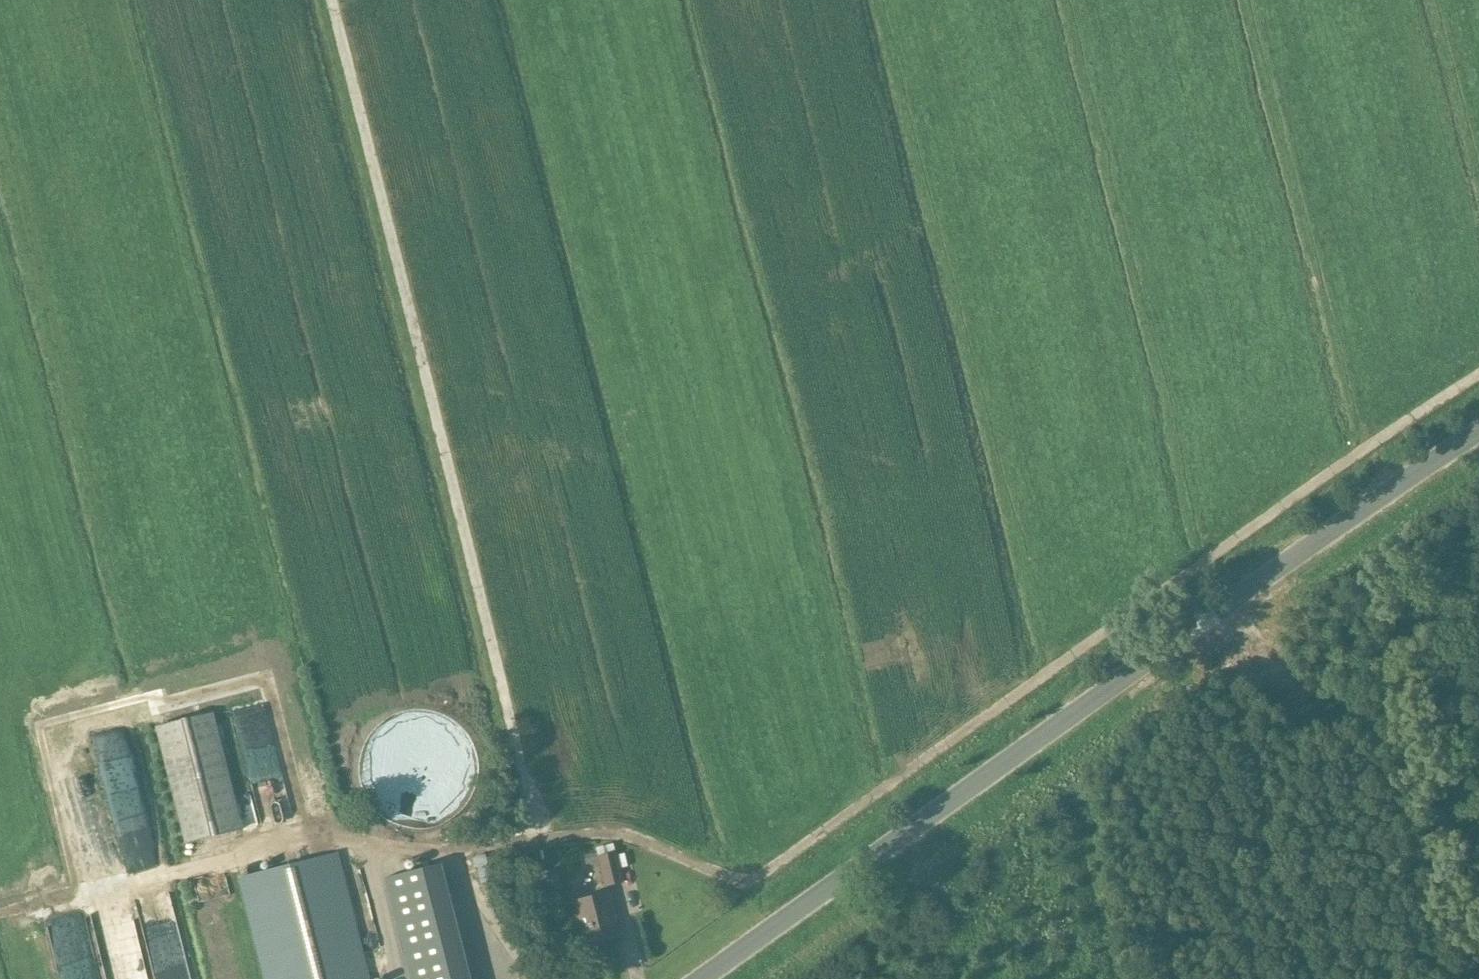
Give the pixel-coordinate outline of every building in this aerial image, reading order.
[(210,713),(156,728),(185,843),(240,830),(210,713)] [(337,853),(239,878),(265,978),(369,978),(337,853)] [(605,886),(622,882),(615,853),(598,858),(605,886)] [(434,866),(384,879),(410,978),(463,978),(434,866)] [(547,892),(562,889),(557,869),(542,873),(547,892)] [(583,945),(618,937),(607,894),(573,902),(583,945)]
